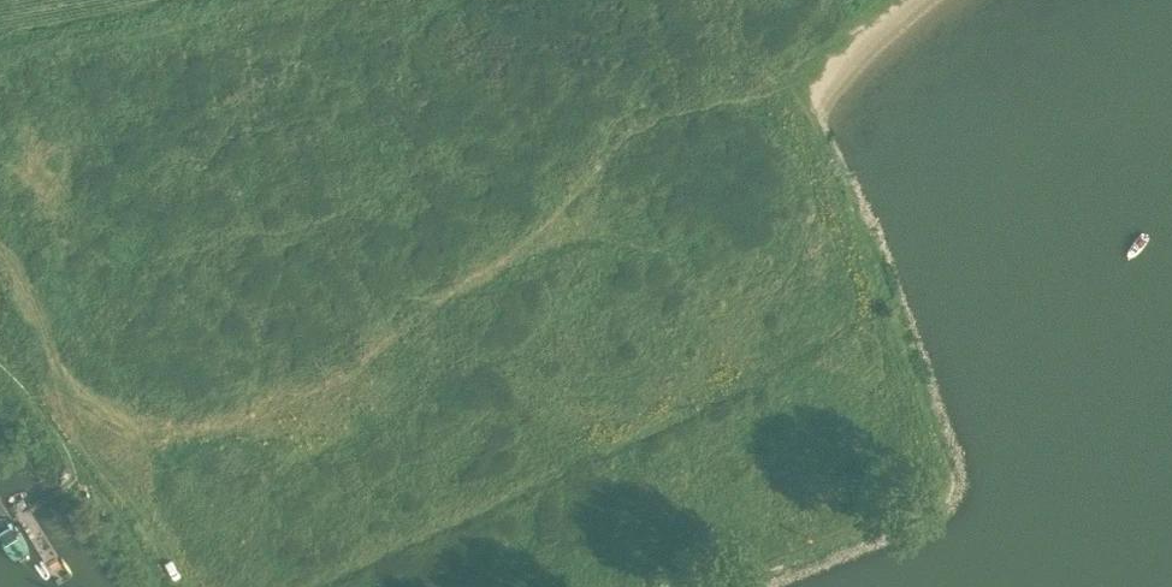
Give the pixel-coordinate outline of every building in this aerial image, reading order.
[(15,566),(21,571),(26,572),(32,571),(35,568),(37,563),(35,558),(0,497),(0,541),(15,566)]
